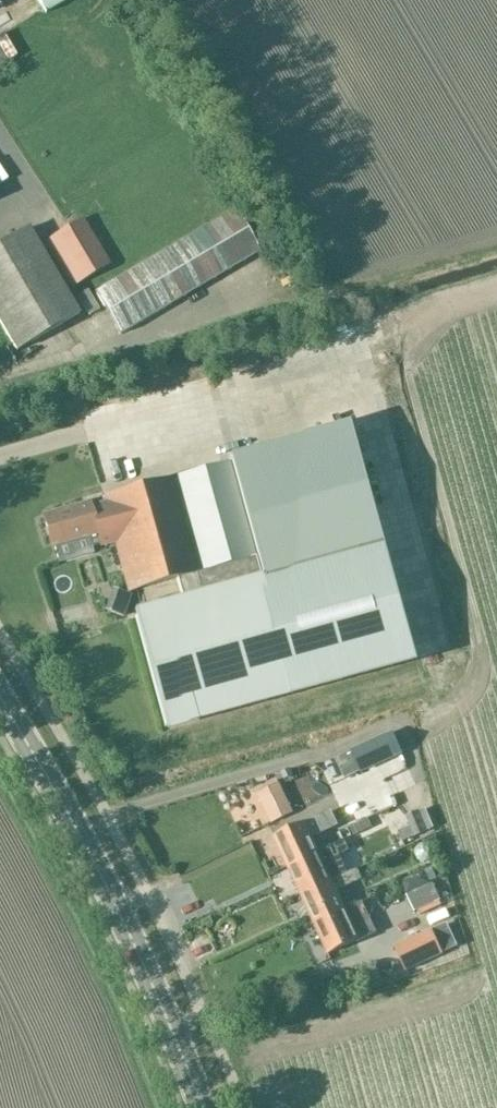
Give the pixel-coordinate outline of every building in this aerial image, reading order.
[(234,209),(93,292),(119,335),(259,252),(234,209)] [(70,288),(110,265),(82,218),(43,242),(70,288)] [(0,244),(0,322),(16,349),(78,312),(28,228),(0,244)] [(106,401),(117,398),(115,391),(104,394),(106,401)] [(177,579),(194,574),(254,557),(227,463),(101,498),(102,505),(89,509),(87,504),(41,517),(49,545),(86,534),(90,547),(112,541),(127,593),(177,579)] [(292,687),(416,653),(383,534),(259,568),(292,687)] [(184,604),(134,618),(168,744),(278,714),(243,588),(201,599),(194,574),(177,579),(184,604)] [(402,742),(396,744),(391,733),(351,751),(360,772),(406,751),(402,742)] [(257,794),(271,824),(293,814),(279,784),(257,794)] [(273,838),(286,867),(318,852),(344,841),(330,811),(273,838)] [(401,842),(426,832),(418,811),(405,817),(409,827),(397,831),(401,842)] [(300,896),(331,881),(322,863),(349,851),(344,841),(318,852),(286,867),(300,896)] [(313,925),(344,910),(335,892),(362,880),(357,870),(331,881),(300,896),(313,925)] [(414,911),(439,899),(432,883),(406,895),(414,911)] [(439,899),(414,911),(422,927),(447,915),(439,899)] [(313,925),(327,954),(354,942),(355,943),(375,934),(361,903),(344,910),(313,925)]
